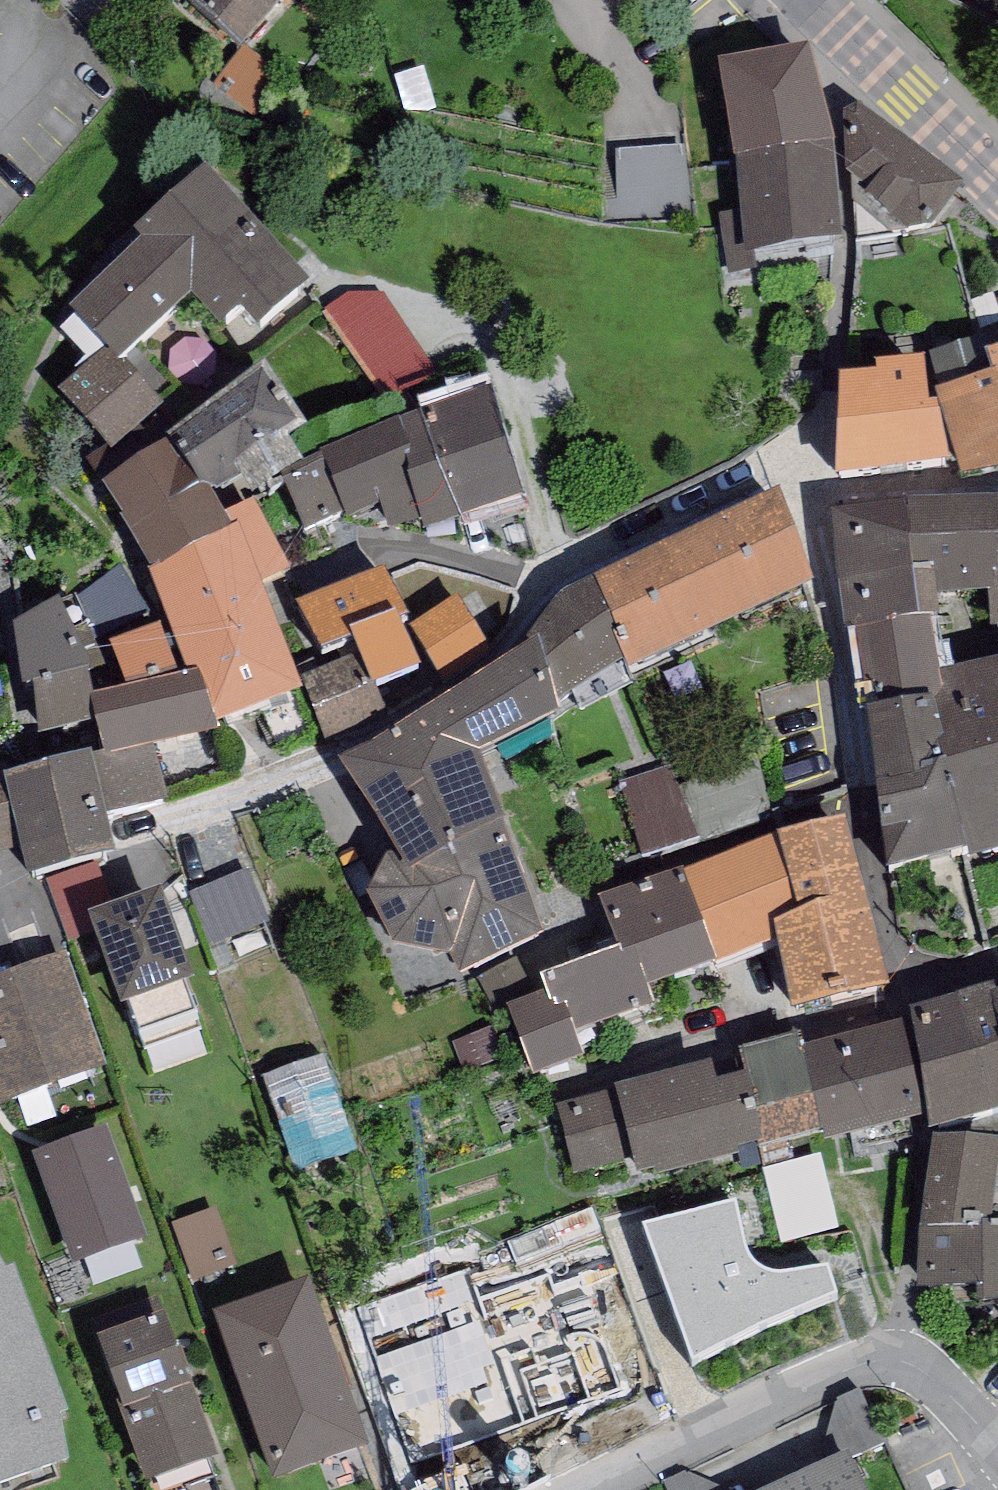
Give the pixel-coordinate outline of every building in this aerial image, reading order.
[(242,44),(281,0),(193,0),(242,44)] [(810,40),(718,55),(735,153),(833,140),(810,40)] [(965,181),(858,101),(844,109),(846,172),(851,174),(852,199),(891,232),(932,224),(965,181)] [(842,234),(833,140),(735,153),(741,208),(719,211),(722,272),(758,268),(755,247),(842,234)] [(629,208),(697,208),(698,149),(629,149),(629,208)] [(309,276),(204,161),(133,225),(142,236),(67,304),(105,344),(117,359),(123,354),(193,291),(221,322),(240,305),(257,323),(309,276)] [(350,293),(321,312),(376,387),(427,358),(385,294),(350,293)] [(925,351),(928,400),(937,399),(952,456),(962,475),(997,466),(997,370),(997,366),(992,368),(986,346),(984,332),(925,351)] [(986,346),(992,368),(997,366),(997,370),(997,342),(986,346)] [(163,400),(123,354),(117,359),(105,344),(58,385),(111,445),(163,400)] [(877,367),(839,370),(837,471),(952,456),(937,399),(928,400),(925,351),(876,356),(877,367)] [(262,360),(169,435),(197,480),(211,487),(241,474),(251,491),(280,473),(303,459),(287,436),(306,423),(262,360)] [(488,385),(401,415),(420,471),(413,473),(427,515),(430,525),(525,493),(488,385)] [(401,415),(320,448),(321,452),(346,510),(349,516),(379,502),(387,527),(427,515),(413,473),(420,471),(401,415)] [(169,435),(102,479),(149,569),(232,525),(225,510),(211,487),(197,480),(169,435)] [(346,510),(321,452),(303,459),(280,473),(304,530),(346,510)] [(780,484),(593,573),(624,657),(627,665),(815,577),(780,484)] [(904,497),(913,562),(932,562),(938,590),(990,586),(989,629),(997,628),(997,494),(904,497)] [(200,670),(214,721),(301,684),(261,579),(288,566),(255,497),(225,510),(232,525),(149,569),(188,673),(200,670)] [(838,568),(913,562),(904,497),(827,507),(838,568)] [(838,568),(846,626),(857,625),(930,613),(940,611),(938,590),(932,562),(913,562),(838,568)] [(421,664),(401,616),(411,613),(386,566),(298,601),(320,648),(354,635),(361,653),(372,684),(421,664)] [(544,614),(539,634),(556,701),(572,688),(624,657),(593,573),(561,590),(544,614)] [(23,681),(33,678),(88,665),(90,660),(100,654),(75,595),(63,600),(60,593),(12,621),(23,681)] [(458,593),(412,625),(443,676),(489,645),(458,593)] [(938,668),(930,613),(857,625),(866,704),(935,693),(942,692),(938,668)] [(160,622),(111,639),(127,682),(174,668),(160,622)] [(408,867),(502,819),(506,815),(482,753),(560,713),(556,701),(539,634),(339,757),(399,852),(408,867)] [(372,684),(361,653),(302,676),(326,742),(388,715),(372,684)] [(947,758),(997,743),(997,653),(938,668),(942,692),(935,693),(947,758)] [(93,694),(88,665),(33,678),(39,732),(93,717),(97,716),(93,694)] [(102,750),(96,752),(110,810),(167,796),(154,743),(217,729),(214,721),(200,670),(188,673),(93,694),(97,716),(93,717),(102,750)] [(947,758),(935,693),(866,704),(887,864),(964,844),(947,758)] [(968,852),(997,845),(997,743),(947,758),(964,844),(968,852)] [(8,771),(3,772),(22,844),(29,870),(116,846),(90,749),(8,771)] [(8,771),(6,760),(0,762),(0,851),(22,844),(3,772),(8,771)] [(667,852),(706,838),(680,768),(641,783),(667,852)] [(845,813),(776,829),(798,907),(776,917),(780,942),(792,1007),(891,983),(845,813)] [(408,867),(399,852),(387,852),(368,888),(393,943),(450,953),(462,971),(547,930),(502,819),(408,867)] [(776,829),(682,866),(714,957),(718,967),(780,942),(776,917),(798,907),(776,829)] [(682,866),(598,894),(620,945),(622,951),(634,947),(647,984),(714,957),(682,866)] [(260,873),(208,893),(226,942),(279,922),(260,873)] [(160,883),(88,909),(121,1002),(193,976),(160,883)] [(620,945),(539,972),(545,989),(509,1001),(533,1071),(584,1053),(576,1030),(654,1004),(647,984),(634,947),(622,951),(620,945)] [(0,972),(0,1101),(107,1062),(64,948),(0,972)] [(909,1006),(930,1125),(997,1105),(997,1013),(991,988),(994,987),(993,981),(909,1006)] [(163,1051),(211,1038),(199,996),(152,1009),(163,1051)] [(740,1048),(765,1140),(822,1130),(822,1138),(914,1114),(894,1019),(803,1042),(799,1031),(740,1048)] [(765,1140),(740,1048),(555,1100),(575,1173),(633,1157),(637,1171),(655,1167),(657,1175),(739,1152),(738,1148),(765,1140)] [(322,1053),(263,1074),(297,1167),(355,1146),(322,1053)] [(106,1124),(32,1151),(73,1264),(146,1237),(106,1124)] [(934,1133),(919,1225),(981,1225),(981,1221),(990,1220),(997,1166),(997,1136),(934,1133)] [(830,1154),(775,1171),(797,1241),(851,1225),(830,1154)] [(745,1181),(635,1210),(640,1280),(684,1376),(851,1295),(836,1244),(821,1249),(804,1252),(787,1253),(776,1253),(765,1250),(757,1243),(745,1181)] [(217,1206),(172,1220),(191,1277),(236,1263),(217,1206)] [(981,1221),(981,1225),(983,1297),(997,1297),(997,1220),(990,1220),(981,1221)] [(981,1225),(919,1225),(917,1286),(927,1285),(927,1300),(983,1297),(981,1225)] [(69,1457),(58,1412),(68,1409),(16,1263),(7,1267),(0,1255),(0,1482),(69,1457)] [(346,1313),(411,1489),(427,1489),(469,1475),(436,1386),(502,1362),(467,1269),(346,1313)] [(309,1275),(214,1309),(274,1478),(369,1444),(309,1275)] [(166,1309),(94,1335),(147,1479),(218,1453),(166,1309)] [(783,1480),(788,1489),(870,1489),(851,1449),(783,1480)] [(783,1480),(762,1489),(788,1489),(783,1480)]
